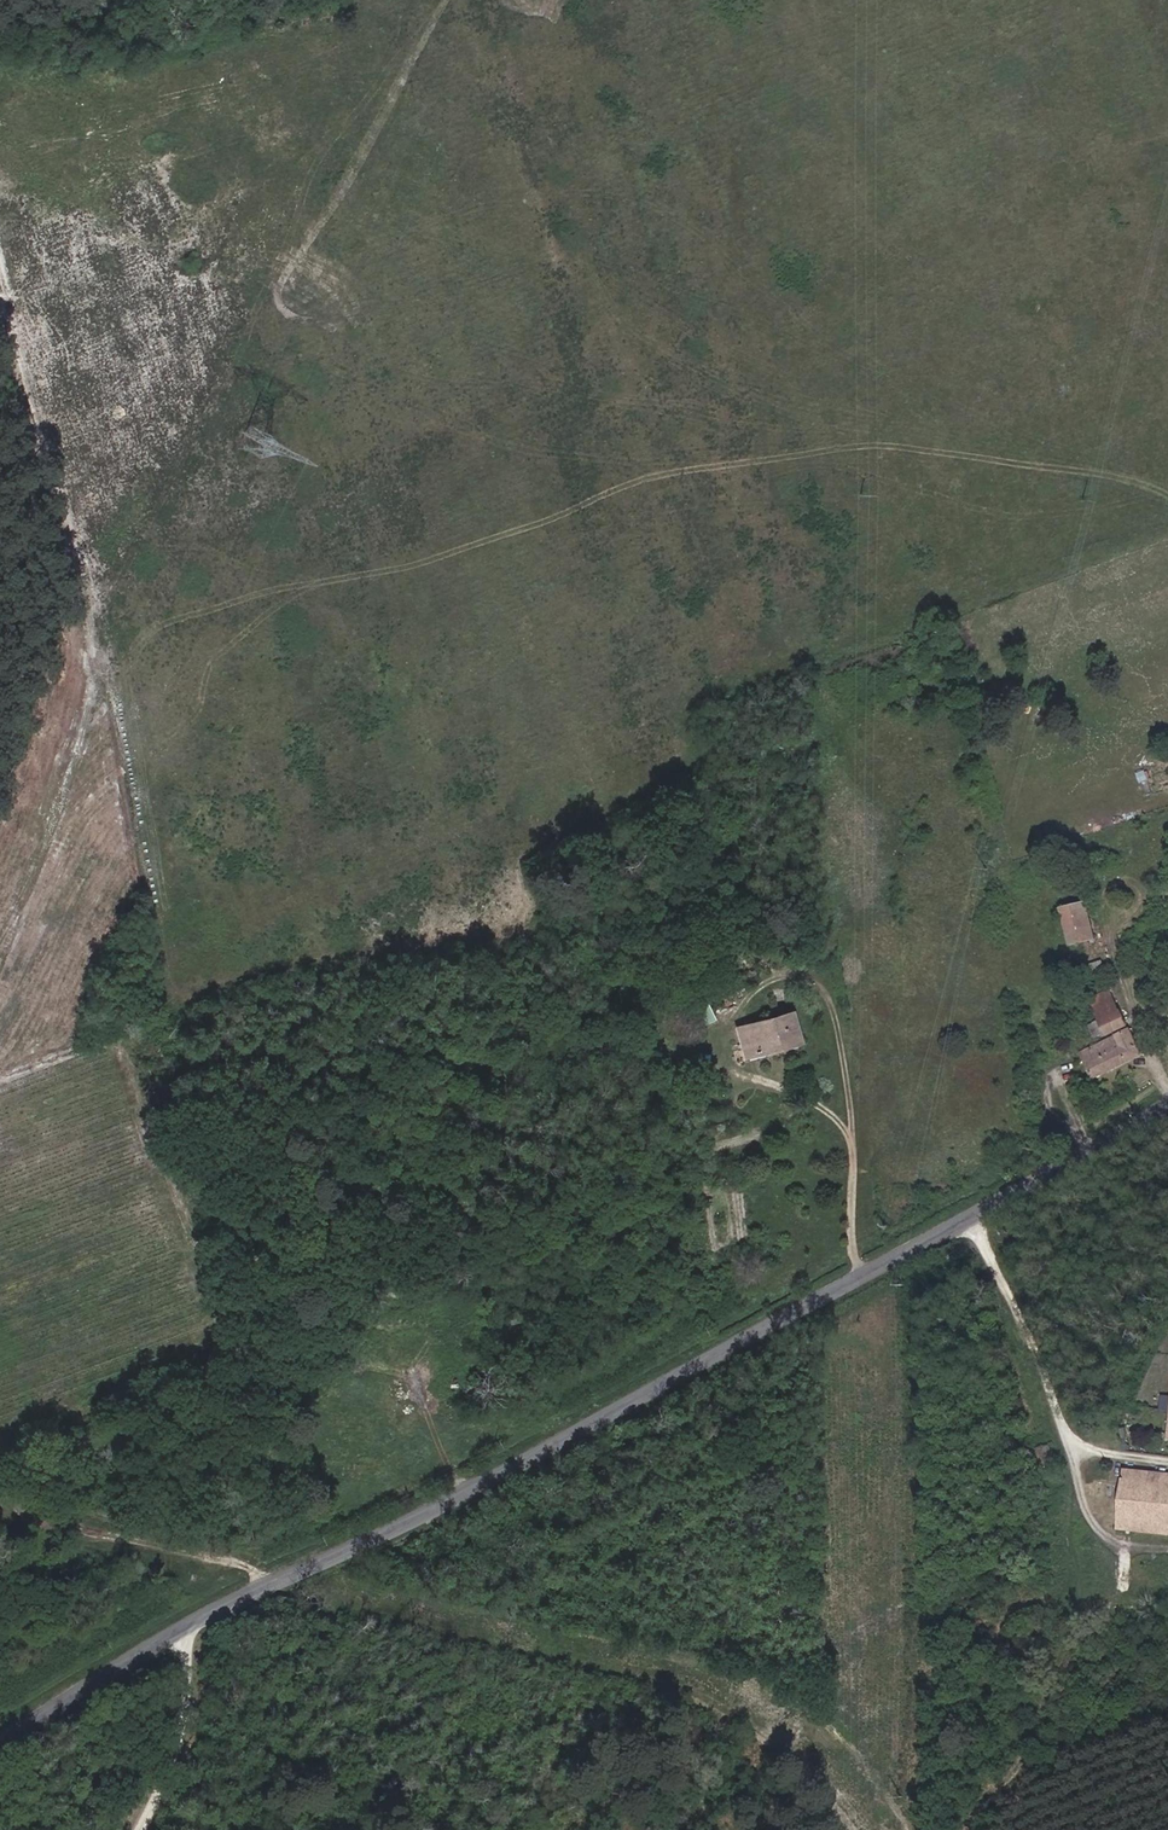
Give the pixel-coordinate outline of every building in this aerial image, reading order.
[(1087,903),(1062,911),(1071,943),(1096,936),(1087,903)] [(1063,975),(1065,979),(1073,976),(1072,971),(1063,975)] [(1100,1020),(1119,1010),(1109,988),(1090,996),(1092,1003),(1100,1020)] [(1119,1010),(1100,1020),(1106,1034),(1107,1038),(1112,1048),(1120,1044),(1120,1045),(1126,1059),(1138,1052),(1119,1010)] [(736,1054),(779,1042),(771,1013),(728,1025),(736,1054)] [(1112,1048),(1107,1038),(1080,1050),(1092,1075),(1126,1059),(1120,1045),(1120,1044),(1112,1048)] [(1164,1375),(1158,1448),(1158,1450),(1157,1455),(1167,1455),(1167,1375),(1164,1375)] [(1034,1467),(1043,1464),(1035,1441),(1028,1444),(1025,1445),(1028,1451),(1034,1467)] [(1089,1485),(1086,1514),(1110,1516),(1108,1529),(1167,1535),(1167,1475),(1116,1470),(1114,1486),(1089,1485)]
